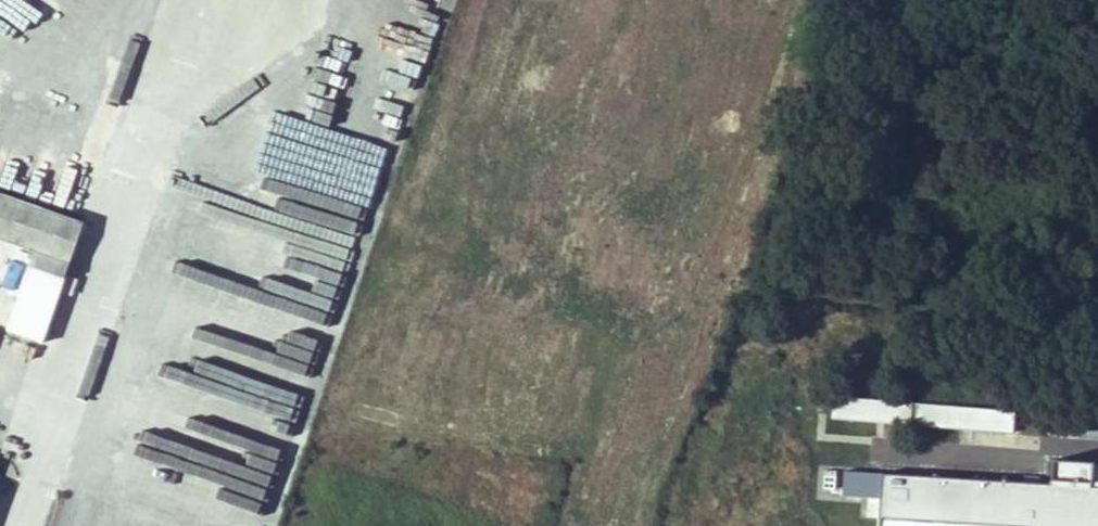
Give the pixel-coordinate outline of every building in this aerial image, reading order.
[(0,191),(0,237),(67,261),(81,220),(0,191)] [(64,277),(69,264),(38,252),(33,264),(64,277)] [(875,437),(875,424),(1014,431),(1015,408),(818,398),(816,435),(875,437)] [(103,488),(201,525),(260,525),(262,523),(111,466),(103,488)] [(878,470),(876,514),(875,525),(1097,525),(1097,480),(878,470)]
